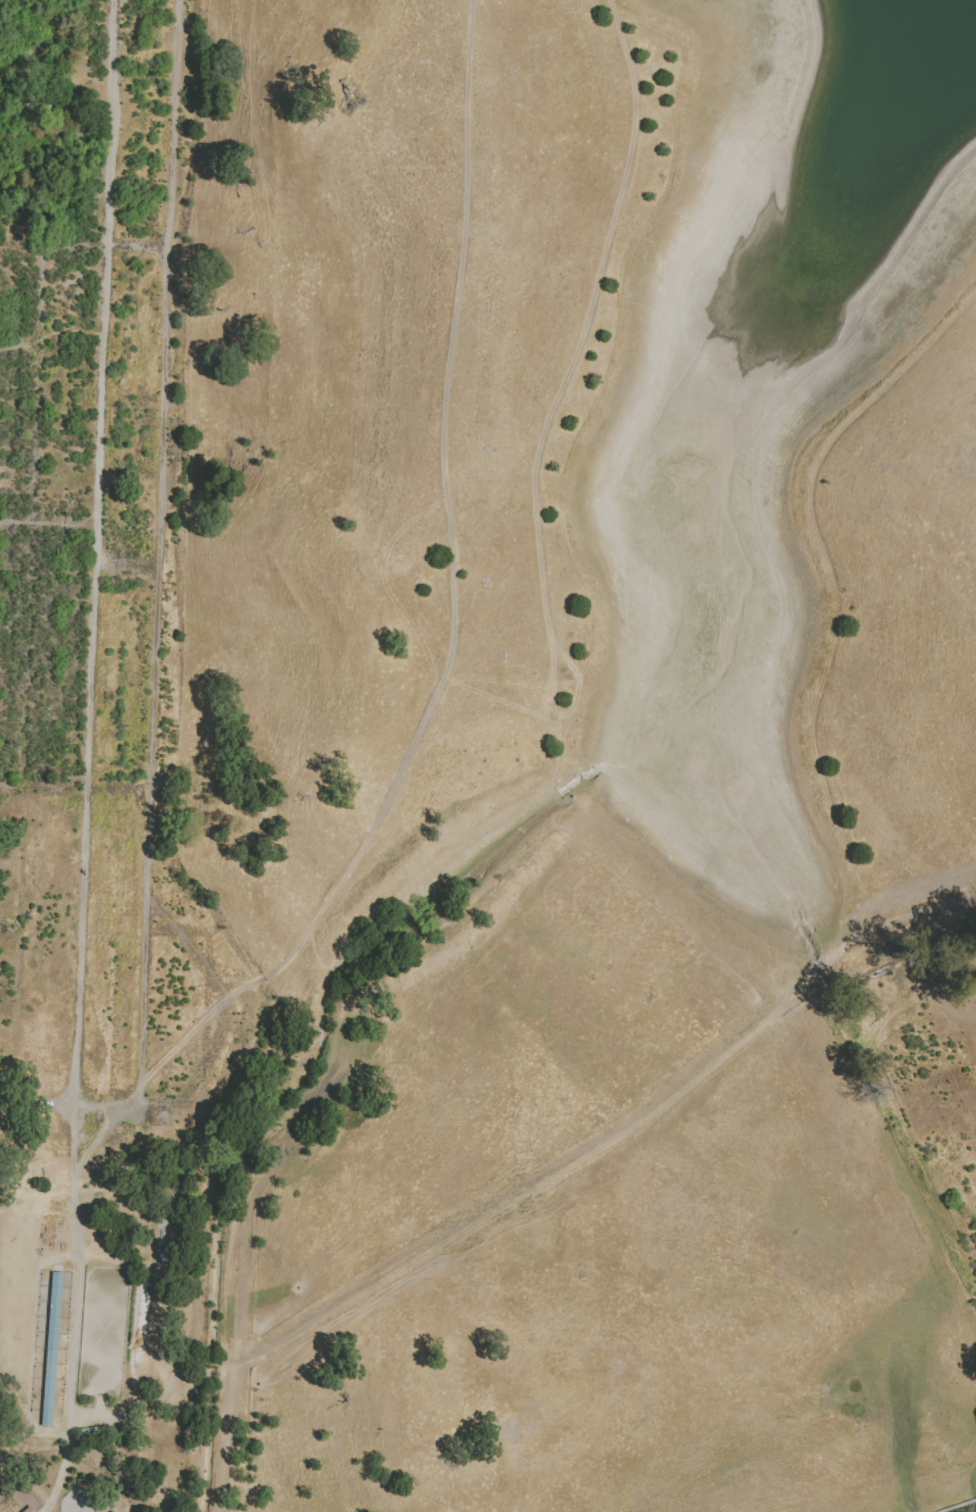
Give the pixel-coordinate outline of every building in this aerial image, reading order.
[(9,1475),(0,1465),(0,1463),(6,1458),(16,1470),(9,1475)]
